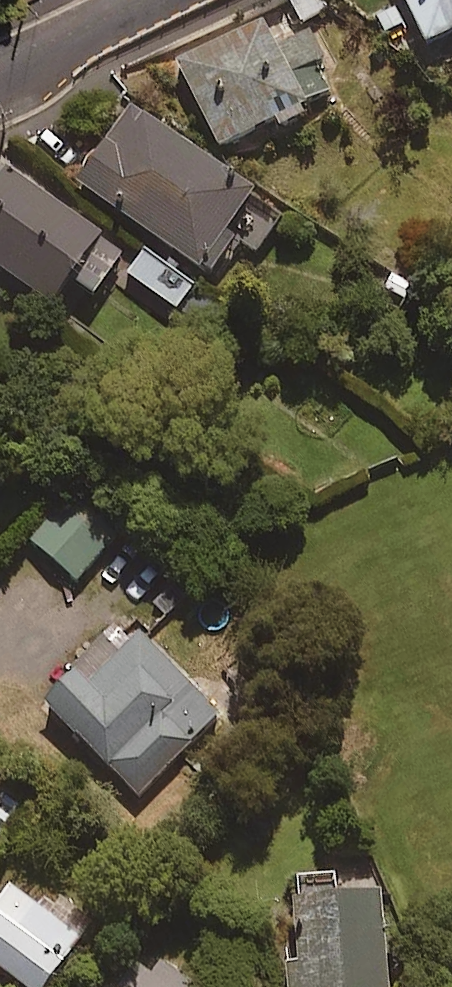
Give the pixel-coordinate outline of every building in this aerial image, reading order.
[(310,34),(336,17),(324,0),(288,0),(310,34)] [(423,50),(451,38),(451,0),(402,0),(423,50)] [(275,54),(261,25),(175,66),(215,150),(332,95),(306,40),(275,54)] [(279,225),(129,116),(77,188),(207,283),(235,245),(254,259),(279,225)] [(3,178),(0,182),(0,276),(50,312),(98,246),(3,178)] [(225,315),(142,259),(127,281),(211,337),(225,315)] [(113,542),(68,503),(30,546),(75,586),(113,542)] [(127,649),(114,637),(44,710),(139,802),(222,715),(140,635),(127,649)] [(21,814),(3,801),(0,805),(0,845),(21,814)] [(381,874),(285,878),(290,986),(386,986),(381,874)] [(10,890),(0,905),(0,971),(22,986),(47,986),(80,941),(10,890)] [(117,986),(197,986),(162,962),(154,973),(135,961),(117,986)]
